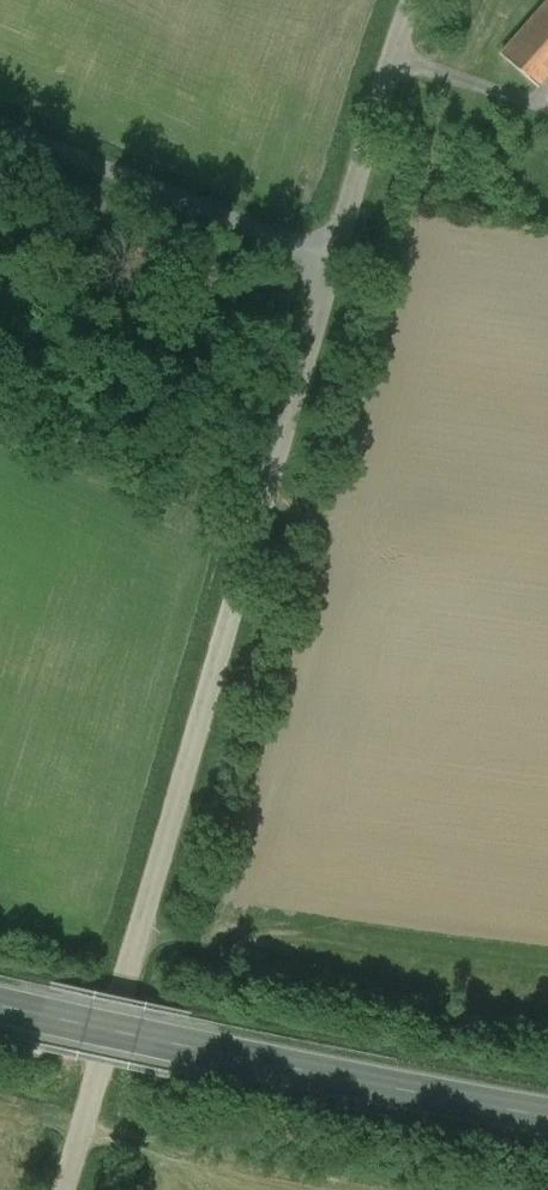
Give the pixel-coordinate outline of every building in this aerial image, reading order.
[(501,53),(537,85),(547,72),(547,0),(501,53)]
